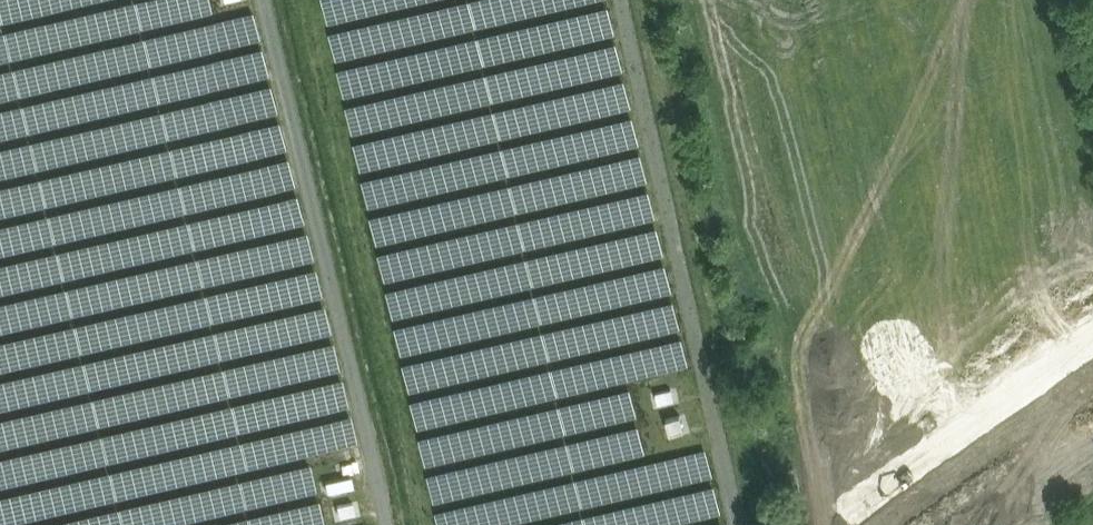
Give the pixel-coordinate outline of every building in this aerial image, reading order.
[(679,415),(665,419),(669,433),(683,429),(679,415)]
